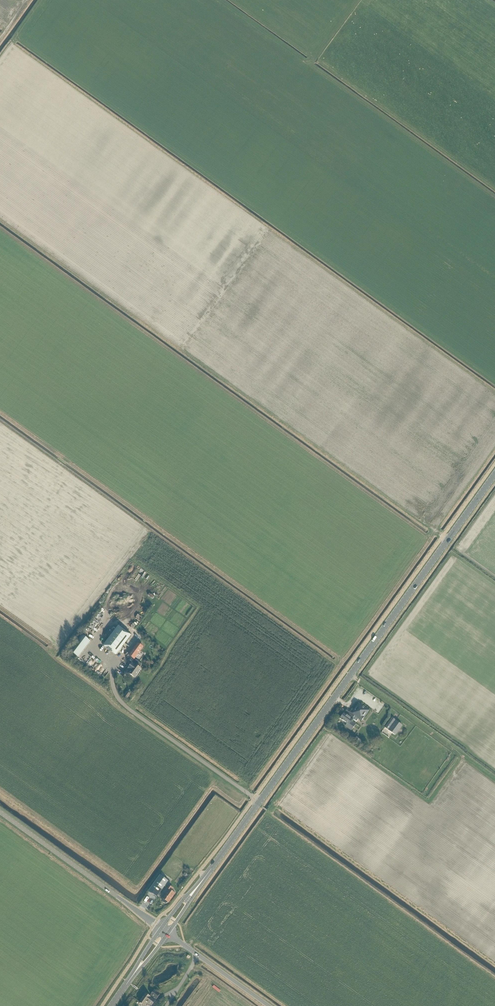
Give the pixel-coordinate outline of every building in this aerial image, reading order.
[(118,626),(103,646),(116,655),(131,636),(131,635),(133,632),(130,629),(127,633),(118,626)] [(70,651),(78,657),(90,642),(82,635),(70,651)] [(131,670),(129,674),(135,678),(141,669),(140,668),(142,665),(134,659),(143,647),(137,643),(129,656),(132,658),(130,661),(132,663),(128,668),(131,670)] [(358,704),(351,714),(346,711),(340,719),(347,724),(350,726),(353,721),(354,720),(356,722),(358,719),(361,722),(369,711),(358,704)] [(392,718),(385,727),(395,735),(402,725),(392,718)] [(356,724),(353,721),(350,726),(347,724),(345,726),(351,731),(356,724)] [(363,742),(356,737),(354,740),(360,745),(363,742)] [(160,875),(148,891),(156,897),(168,881),(160,875)] [(163,900),(163,901),(163,902),(165,903),(166,904),(168,903),(168,902),(168,903),(175,894),(171,891),(173,888),(168,885),(166,888),(169,890),(163,899),(163,900)] [(155,990),(151,995),(157,999),(160,995),(155,990)] [(144,997),(140,1003),(144,1005),(147,1002),(150,1003),(149,1004),(152,1005),(153,1004),(155,1001),(145,993),(143,996),(144,997)]
